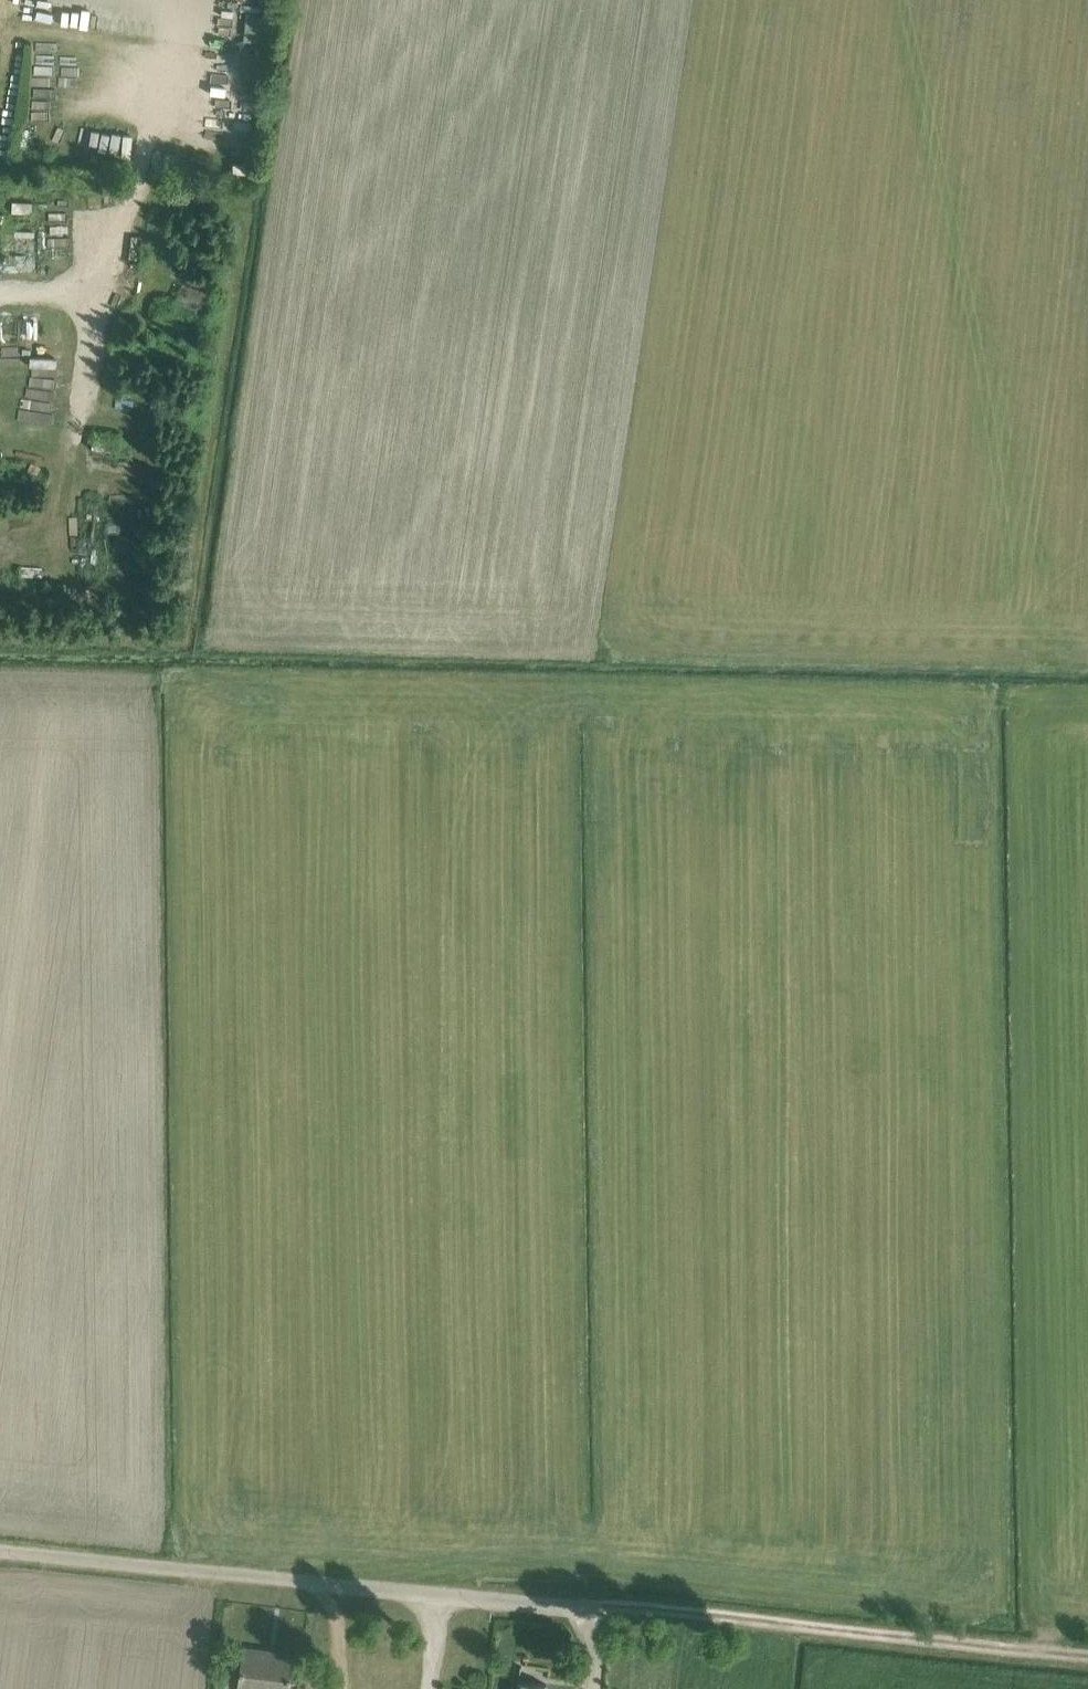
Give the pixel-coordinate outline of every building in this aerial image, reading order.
[(270,41),(271,15),(248,14),(247,40),(270,41)] [(240,1671),(238,1687),(256,1688),(289,1688),(293,1660),(262,1656),(262,1651),(243,1649),(240,1671)]
